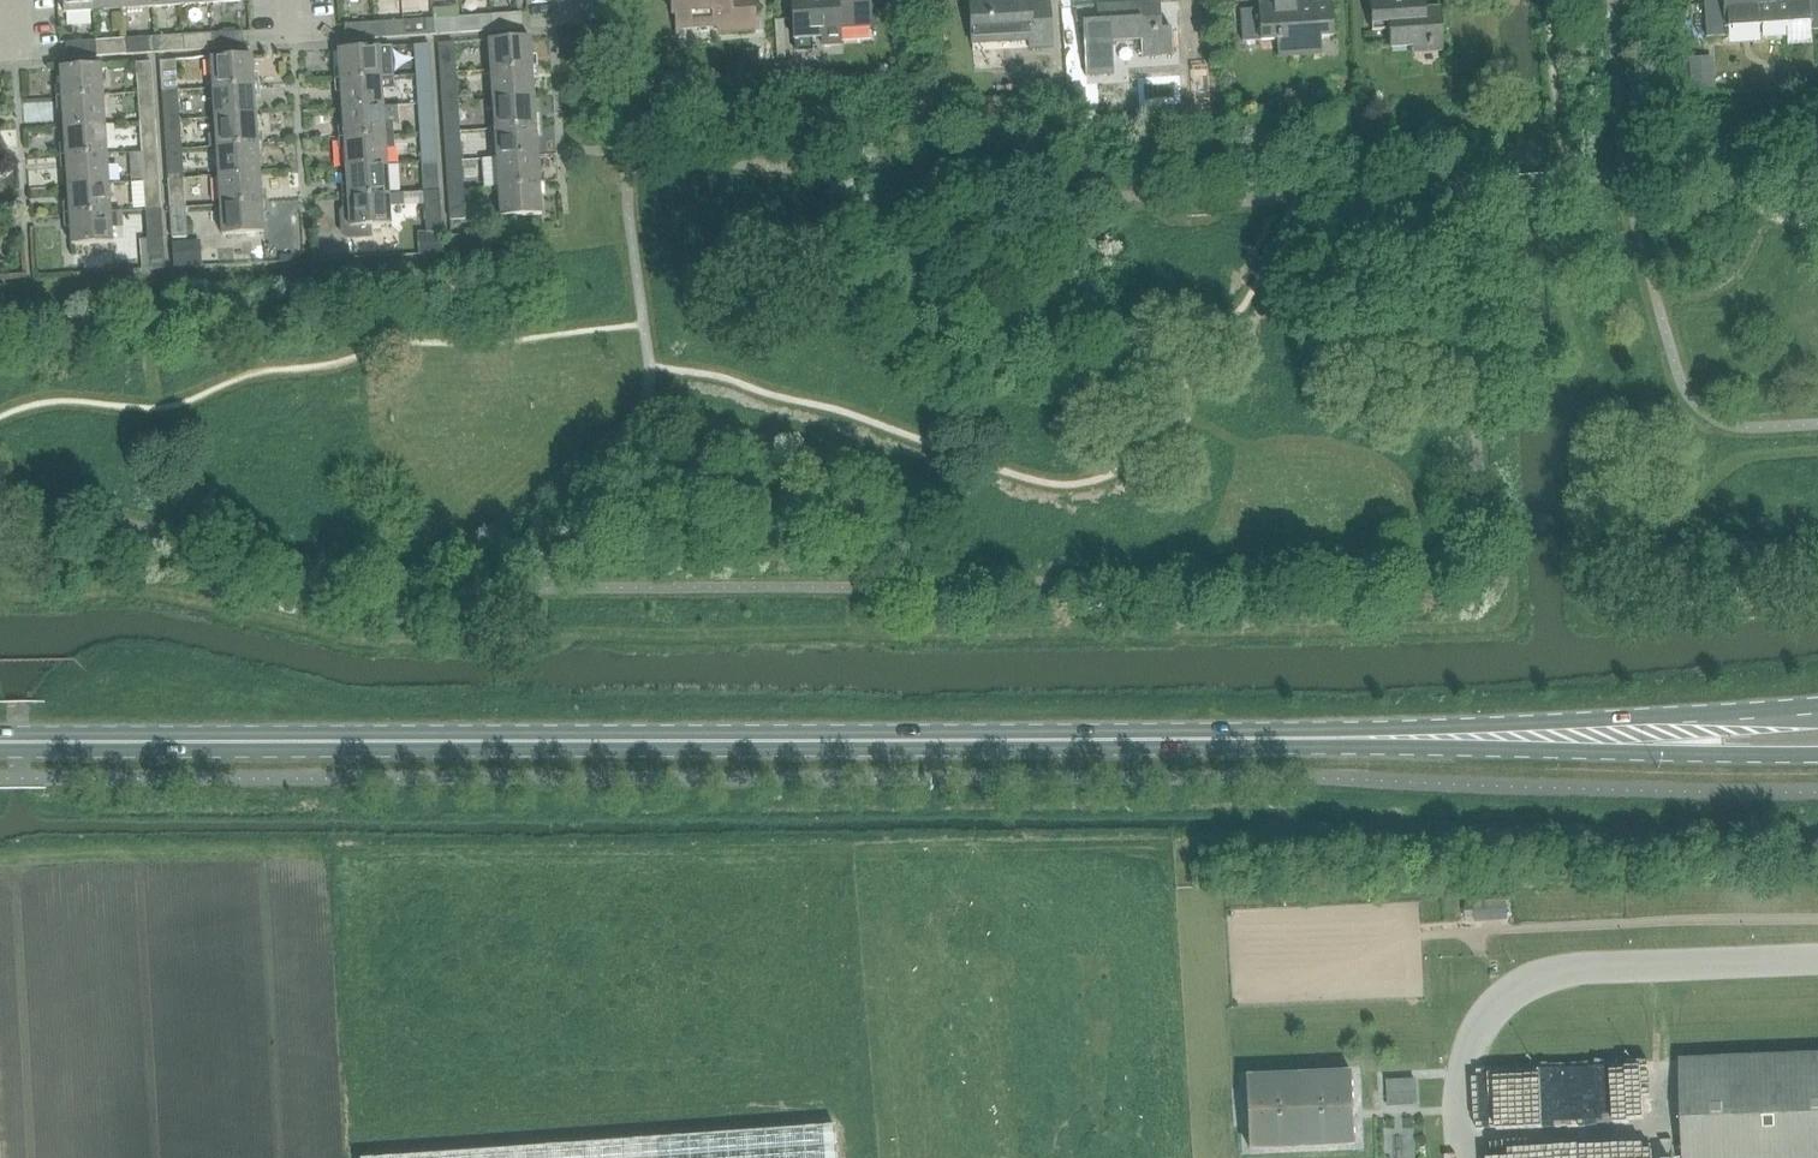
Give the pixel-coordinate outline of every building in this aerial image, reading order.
[(93,0),(63,0),(64,14),(94,12),(93,0)] [(123,0),(93,0),(94,12),(124,11),(123,0)] [(152,0),(123,0),(124,11),(153,9),(152,0)] [(182,7),(181,0),(152,0),(153,9),(182,7)] [(730,32),(755,30),(753,0),(671,0),(672,16),(676,16),(676,22),(729,19),(730,32)] [(794,38),(823,36),(824,45),(841,44),(840,28),(870,26),(868,0),(791,0),(794,38)] [(1002,36),(1002,41),(1030,39),(1031,48),(1053,47),(1050,6),(1029,8),(1029,0),(1002,0),(970,2),(972,38),(1002,36)] [(1321,38),(1334,37),(1332,4),(1305,5),(1305,0),(1256,0),(1257,9),(1240,10),(1242,43),(1276,41),(1277,58),(1322,55),(1321,38)] [(1373,33),(1390,32),(1391,48),(1443,45),(1441,7),(1426,8),(1426,0),(1371,0),(1373,33)] [(1787,25),(1810,24),(1810,29),(1817,29),(1817,0),(1711,0),(1704,0),(1706,37),(1760,33),(1759,18),(1787,16),(1787,25)] [(1141,54),(1173,52),(1172,29),(1160,29),(1160,20),(1161,20),(1160,2),(1081,6),(1085,70),(1113,68),(1112,42),(1140,41),(1141,54)] [(521,12),(491,14),(492,30),(522,28),(521,12)] [(461,16),(463,32),(481,31),(480,15),(461,16)] [(444,34),(463,32),(461,16),(443,18),(444,34)] [(422,35),(421,19),(403,20),(404,36),(422,35)] [(386,38),(404,36),(403,20),(385,22),(386,38)] [(345,24),(346,40),(365,39),(364,23),(345,24)] [(224,32),(225,48),(243,47),(242,31),(224,32)] [(48,33),(26,36),(28,48),(50,45),(48,33)] [(203,49),(202,33),(183,34),(184,50),(203,49)] [(184,50),(183,34),(165,36),(166,52),(184,50)] [(145,53),(144,37),(125,38),(126,54),(145,53)] [(126,54),(125,38),(107,39),(108,55),(126,54)] [(490,70),(531,67),(529,38),(488,41),(490,70)] [(96,40),(66,42),(67,58),(97,56),(96,40)] [(440,63),(455,62),(454,42),(438,43),(440,63)] [(414,45),(415,65),(431,64),(430,44),(414,45)] [(391,48),(337,51),(339,81),(381,78),(393,77),(391,48)] [(213,89),(255,86),(253,56),(211,58),(213,89)] [(160,61),(162,81),(177,80),(176,60),(160,61)] [(137,62),(138,83),(153,82),(152,62),(137,62)] [(78,97),(103,96),(101,65),(60,68),(62,99),(78,97)] [(490,70),(492,100),(533,97),(531,67),(490,70)] [(339,81),(341,111),(383,108),(381,78),(339,81)] [(441,85),(442,103),(458,102),(457,84),(441,85)] [(215,119),(257,116),(255,86),(213,89),(215,119)] [(432,86),(417,87),(418,105),(434,104),(432,86)] [(103,96),(78,97),(62,99),(63,128),(105,126),(103,96)] [(492,100),(494,129),(535,126),(533,97),(492,100)] [(180,121),(179,102),(163,103),(164,122),(180,121)] [(458,102),(442,103),(443,122),(459,121),(458,102)] [(141,123),(156,122),(155,104),(140,105),(141,123)] [(419,124),(435,122),(434,104),(418,105),(419,124)] [(393,122),(383,122),(383,108),(341,111),(343,140),(394,136),(393,122)] [(209,146),(216,146),(217,148),(258,145),(257,116),(215,119),(216,133),(208,134),(209,146)] [(181,139),(180,121),(164,122),(165,140),(181,139)] [(156,122),(141,123),(142,142),(157,141),(156,122)] [(105,126),(63,128),(65,157),(106,155),(105,126)] [(494,129),(496,158),(537,155),(535,126),(494,129)] [(386,166),(385,148),(395,147),(394,136),(343,140),(345,169),(386,166)] [(462,160),(461,142),(445,143),(446,162),(462,160)] [(422,163),(437,162),(436,144),(421,145),(422,163)] [(260,173),(258,145),(217,148),(218,176),(260,173)] [(65,157),(67,186),(108,184),(106,155),(65,157)] [(496,158),(498,188),(539,185),(537,155),(496,158)] [(168,180),(184,179),(182,160),(167,161),(168,180)] [(447,180),(463,179),(462,160),(446,162),(447,180)] [(158,162),(143,163),(145,181),(160,180),(158,162)] [(423,182),(439,181),(437,162),(422,163),(423,182)] [(345,169),(347,199),(388,196),(386,166),(345,169)] [(218,176),(220,207),(262,204),(260,173),(218,176)] [(184,179),(168,180),(169,198),(185,197),(184,179)] [(160,180),(145,181),(146,200),(161,199),(160,180)] [(69,216),(110,213),(108,184),(67,186),(69,216)] [(539,185),(498,188),(500,219),(541,216),(539,185)] [(388,196),(347,199),(348,210),(344,211),(341,215),(342,236),(346,239),(369,238),(368,228),(390,227),(389,206),(403,205),(403,195),(388,196)] [(449,202),(450,219),(466,219),(464,201),(449,202)] [(440,203),(424,204),(426,233),(442,232),(440,203)] [(264,234),(262,204),(220,207),(222,237),(264,234)] [(110,213),(69,216),(71,247),(112,244),(111,224),(122,223),(122,213),(110,213)] [(188,237),(186,220),(171,221),(172,238),(188,237)] [(163,238),(162,221),(147,222),(149,253),(149,254),(161,253),(161,252),(160,238),(163,238)] [(1679,1060),(1683,1157),(1817,1157),(1817,1054),(1679,1060)] [(1592,1097),(1588,1063),(1524,1070),(1530,1122),(1573,1117),(1571,1099),(1592,1097)] [(1624,1108),(1625,1072),(1605,1071),(1603,1107),(1624,1108)] [(1357,1147),(1354,1077),(1247,1082),(1250,1151),(1357,1147)] [(373,1157),(836,1157),(834,1125),(373,1157)]
